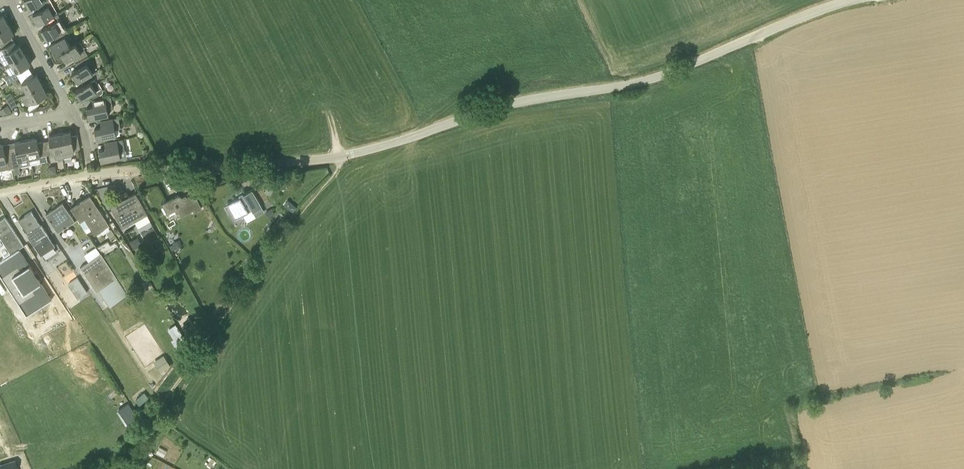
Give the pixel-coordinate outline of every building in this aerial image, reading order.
[(30,9),(38,4),(45,0),(25,0),(30,9)] [(47,19),(54,16),(54,15),(58,13),(50,0),(45,0),(38,4),(41,9),(33,14),(39,24),(47,19)] [(54,16),(47,19),(50,24),(41,29),(47,39),(56,34),(66,28),(58,13),(54,15),(54,16)] [(8,24),(3,14),(0,16),(0,29),(8,24)] [(14,41),(11,35),(14,34),(8,24),(0,29),(0,48),(14,41)] [(72,38),(66,28),(56,34),(58,40),(50,44),(56,54),(61,52),(61,51),(71,46),(71,45),(68,40),(72,38)] [(0,49),(0,56),(5,65),(25,54),(20,44),(17,46),(14,41),(0,49)] [(75,43),(71,45),(71,46),(61,51),(61,52),(66,61),(74,56),(77,62),(88,56),(83,46),(79,48),(75,43)] [(16,72),(19,77),(31,71),(28,65),(31,64),(25,54),(5,65),(10,75),(16,72)] [(78,82),(81,80),(93,73),(89,67),(94,65),(88,56),(77,62),(80,67),(72,72),(78,82)] [(93,73),(81,80),(84,85),(76,90),(81,100),(93,93),(95,97),(102,93),(103,92),(103,90),(98,82),(97,83),(96,80),(103,76),(100,70),(93,73)] [(27,92),(42,84),(37,74),(34,76),(31,71),(19,77),(27,92)] [(40,100),(39,99),(47,94),(42,84),(27,92),(22,95),(26,104),(29,104),(28,107),(30,109),(38,104),(39,102),(40,100)] [(12,107),(17,104),(10,92),(5,95),(12,107)] [(87,107),(89,119),(109,115),(108,108),(113,107),(111,96),(92,99),(94,106),(87,107)] [(0,109),(1,110),(0,111),(0,114),(2,113),(3,114),(10,110),(7,105),(0,109)] [(101,127),(95,128),(97,139),(117,135),(115,129),(121,128),(119,117),(100,120),(101,127)] [(60,132),(65,158),(71,156),(73,154),(73,150),(80,148),(78,134),(72,135),(71,131),(61,133),(60,132)] [(44,141),(46,155),(54,153),(55,157),(57,159),(65,158),(60,132),(59,132),(59,133),(49,135),(50,140),(44,141)] [(27,138),(26,139),(31,164),(48,161),(46,155),(44,141),(38,142),(37,137),(27,139),(27,138)] [(101,161),(121,157),(120,150),(125,149),(123,138),(104,142),(106,148),(99,150),(101,161)] [(31,164),(26,139),(25,139),(25,140),(15,142),(16,146),(10,147),(14,168),(15,174),(21,173),(20,166),(31,164)] [(14,168),(10,147),(4,149),(3,144),(0,145),(0,170),(14,168)] [(263,185),(271,189),(274,182),(266,178),(263,185)] [(240,197),(227,204),(236,220),(248,213),(247,211),(251,208),(253,213),(255,212),(257,215),(264,211),(252,189),(243,194),(244,196),(241,198),(240,197)] [(136,192),(128,196),(129,199),(113,208),(118,218),(121,216),(126,226),(148,215),(136,192)] [(178,195),(161,204),(167,213),(176,208),(181,216),(193,210),(194,212),(202,208),(194,192),(183,198),(181,196),(180,195),(179,195),(178,195)] [(90,196),(83,201),(102,229),(108,225),(90,196)] [(292,213),(297,206),(286,197),(281,204),(292,213)] [(83,200),(71,207),(71,208),(85,229),(90,226),(95,233),(102,229),(83,201),(83,200)] [(46,213),(58,232),(75,221),(63,202),(46,213)] [(272,208),(265,212),(268,217),(275,213),(272,208)] [(33,246),(40,255),(55,245),(50,239),(41,225),(40,226),(31,211),(19,219),(28,233),(26,234),(33,246)] [(5,244),(11,253),(19,248),(23,245),(5,216),(5,217),(0,220),(0,247),(5,244)] [(107,234),(111,239),(116,236),(112,231),(107,234)] [(176,250),(184,246),(180,239),(172,243),(176,250)] [(107,240),(96,247),(101,253),(103,257),(120,246),(117,241),(111,245),(107,240)] [(19,250),(0,261),(0,274),(27,315),(52,298),(19,250)] [(127,295),(103,257),(101,253),(80,267),(97,292),(100,290),(110,306),(127,295)] [(188,320),(181,325),(189,336),(196,331),(188,320)] [(189,344),(185,338),(176,324),(167,330),(173,339),(172,339),(180,350),(189,344)] [(166,354),(155,359),(161,370),(171,365),(166,354)] [(149,397),(144,392),(135,400),(140,405),(149,397)] [(120,407),(128,421),(138,416),(131,402),(120,407)]
